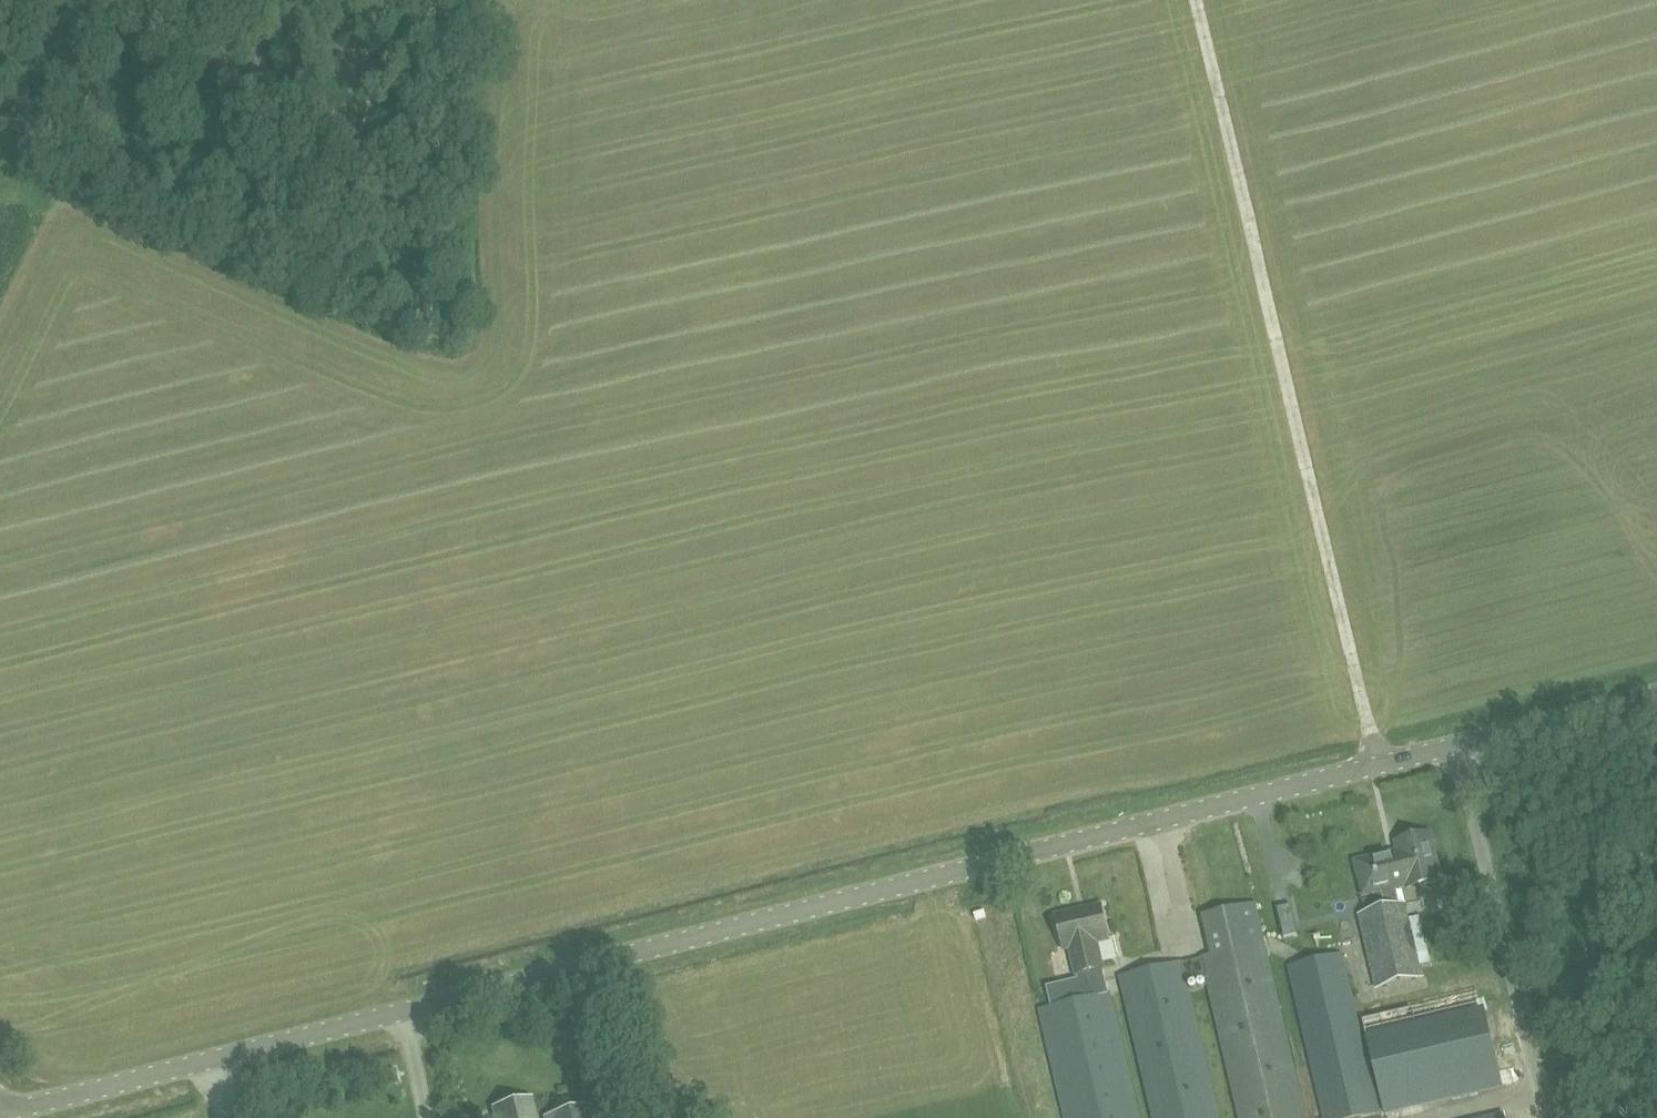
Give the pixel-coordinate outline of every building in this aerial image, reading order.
[(1408,884),(1409,888),(1441,881),(1430,833),(1397,841),(1400,852),(1408,884)] [(1400,852),(1357,862),(1364,895),(1382,891),(1386,908),(1400,905),(1396,887),(1408,884),(1400,852)] [(1257,903),(1202,915),(1210,955),(1266,943),(1257,903)] [(1406,904),(1400,905),(1386,908),(1359,914),(1377,987),(1423,977),(1406,904)] [(1098,943),(1110,940),(1103,906),(1058,916),(1065,950),(1072,948),(1077,975),(1103,969),(1098,943)] [(1202,957),(1185,961),(1190,982),(1206,979),(1210,996),(1197,999),(1207,1037),(1219,1034),(1239,1117),(1307,1117),(1266,943),(1202,957)] [(1291,964),(1324,1117),(1363,1117),(1381,1114),(1344,953),(1291,964)] [(1119,977),(1152,1117),(1221,1117),(1190,982),(1185,961),(1119,977)] [(1078,978),(1047,986),(1048,986),(1052,1007),(1109,993),(1103,969),(1077,975),(1078,978)] [(1363,1021),(1386,1117),(1520,1084),(1497,989),(1363,1021)] [(1112,993),(1109,993),(1052,1007),(1039,1010),(1064,1117),(1142,1117),(1112,993)] [(496,1108),(499,1117),(537,1117),(532,1099),(496,1108)] [(546,1117),(597,1117),(594,1106),(546,1117)]
